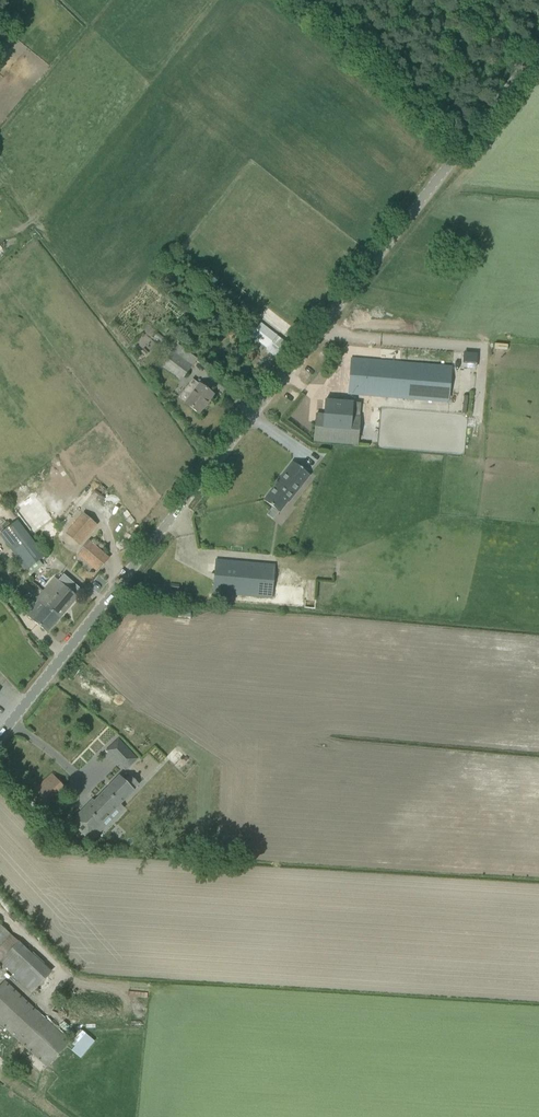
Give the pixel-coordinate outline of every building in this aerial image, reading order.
[(266,350),(277,360),(289,346),(277,336),(266,350)] [(148,353),(144,349),(139,354),(143,358),(148,353)] [(173,351),(161,366),(180,381),(192,366),(173,351)] [(348,394),(448,403),(451,367),(351,358),(348,394)] [(185,403),(198,413),(213,395),(209,392),(212,388),(206,383),(203,387),(199,385),(192,380),(184,392),(190,397),(185,403)] [(316,415),(314,441),(357,444),(359,418),(351,418),(352,402),(326,400),(325,415),(316,415)] [(276,484),(264,500),(280,513),(288,502),(289,503),(310,476),(292,462),(276,483),(276,484)] [(31,525),(47,513),(35,498),(16,513),(20,519),(24,516),(31,525)] [(68,536),(79,545),(94,526),(84,516),(68,536)] [(17,521),(0,534),(0,536),(26,570),(45,556),(17,521)] [(94,567),(99,571),(108,560),(88,544),(79,555),(84,559),(85,557),(95,565),(94,567)] [(222,594),(269,600),(274,567),(226,561),(216,560),(213,591),(211,591),(211,593),(222,594)] [(54,578),(39,596),(62,615),(77,598),(76,597),(82,590),(64,575),(58,581),(54,578)] [(273,598),(299,599),(299,586),(274,585),(273,598)] [(38,601),(26,615),(39,626),(47,633),(62,615),(39,596),(36,599),(38,601)] [(128,749),(115,760),(124,770),(137,758),(128,749)] [(56,804),(69,792),(51,773),(34,789),(39,794),(34,799),(43,809),(53,800),(56,804)] [(98,834),(95,830),(134,790),(139,784),(130,776),(125,781),(119,776),(83,812),(82,811),(70,822),(90,842),(98,834)] [(60,833),(50,821),(43,827),(53,839),(60,833)] [(11,935),(12,934),(0,923),(0,962),(1,961),(34,992),(51,973),(11,935)] [(48,1067),(71,1043),(6,982),(0,988),(0,1022),(48,1067)] [(65,1007),(61,1010),(69,1020),(72,1017),(65,1007)] [(74,1044),(70,1049),(79,1057),(94,1040),(81,1028),(70,1040),(74,1044)]
